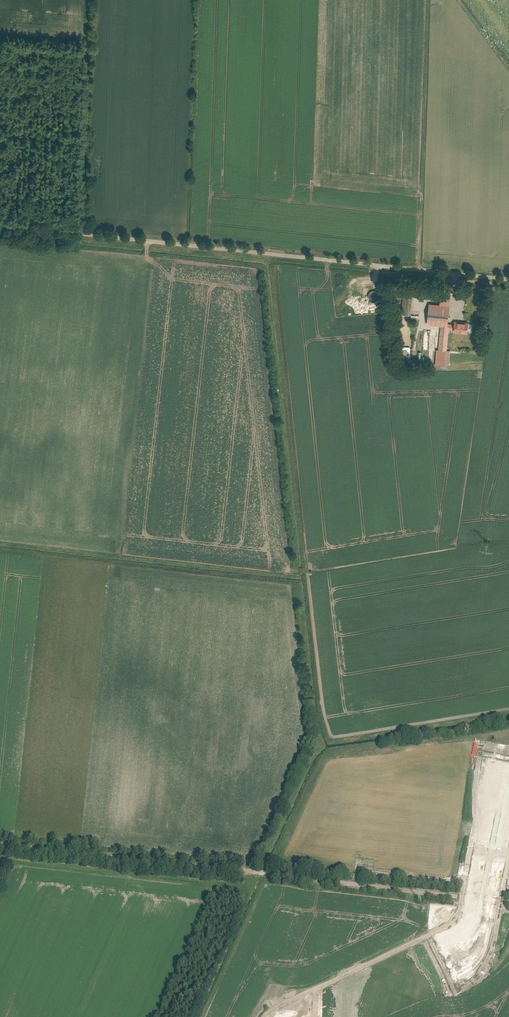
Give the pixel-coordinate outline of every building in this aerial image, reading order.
[(369,295),(369,297),(369,299),(371,300),(372,301),(374,302),(376,302),(378,301),(379,300),(380,298),(381,296),(380,294),(379,293),(378,291),(376,290),(374,290),(372,291),(371,292),(370,293),(369,295)] [(413,294),(404,293),(402,314),(411,314),(413,294)] [(448,324),(451,298),(441,297),(441,304),(430,303),(428,326),(442,328),(440,350),(438,350),(436,364),(450,366),(452,349),(448,349),(450,329),(453,330),(453,333),(468,335),(469,324),(455,322),(455,325),(448,324)] [(396,346),(396,360),(409,360),(409,346),(396,346)]
